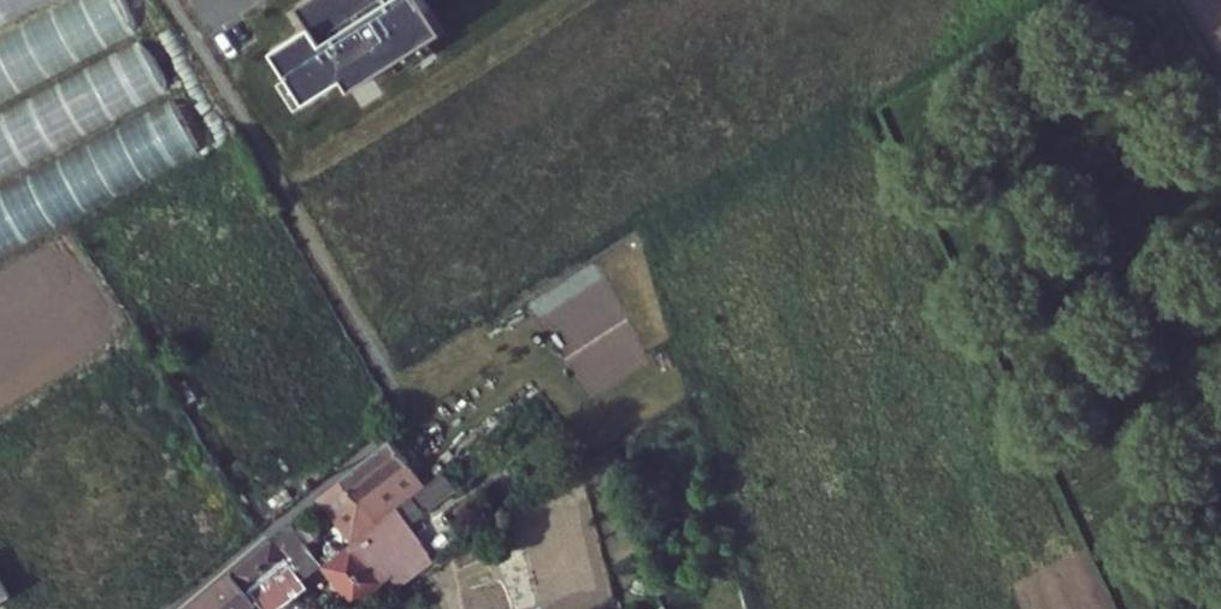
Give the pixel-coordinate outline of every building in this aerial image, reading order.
[(26,16),(19,0),(0,0),(0,27),(26,16)] [(297,12),(306,25),(266,50),(298,103),(337,78),(345,90),(437,35),(416,0),(315,0),(297,12)] [(90,6),(93,33),(120,30),(117,3),(90,6)] [(0,43),(0,95),(93,55),(80,26),(46,41),(40,26),(0,43)] [(167,96),(143,46),(0,115),(0,176),(167,96)] [(201,161),(177,109),(0,188),(0,251),(201,161)] [(416,465),(397,438),(347,480),(348,481),(325,500),(359,541),(406,505),(432,485),(416,466),(416,465)] [(331,563),(330,564),(361,602),(388,581),(371,558),(408,527),(417,538),(426,530),(419,523),(461,490),(447,473),(432,485),(406,505),(359,541),(331,563)] [(301,525),(284,539),(314,576),(330,564),(331,563),(317,546),(329,537),(317,523),(306,532),(301,525)] [(314,585),(280,542),(245,572),(274,608),(288,608),(299,601),(313,592),(314,585)] [(443,560),(433,547),(398,575),(407,587),(420,578),(443,560)] [(261,604),(237,573),(194,608),(255,608),(261,604)]
